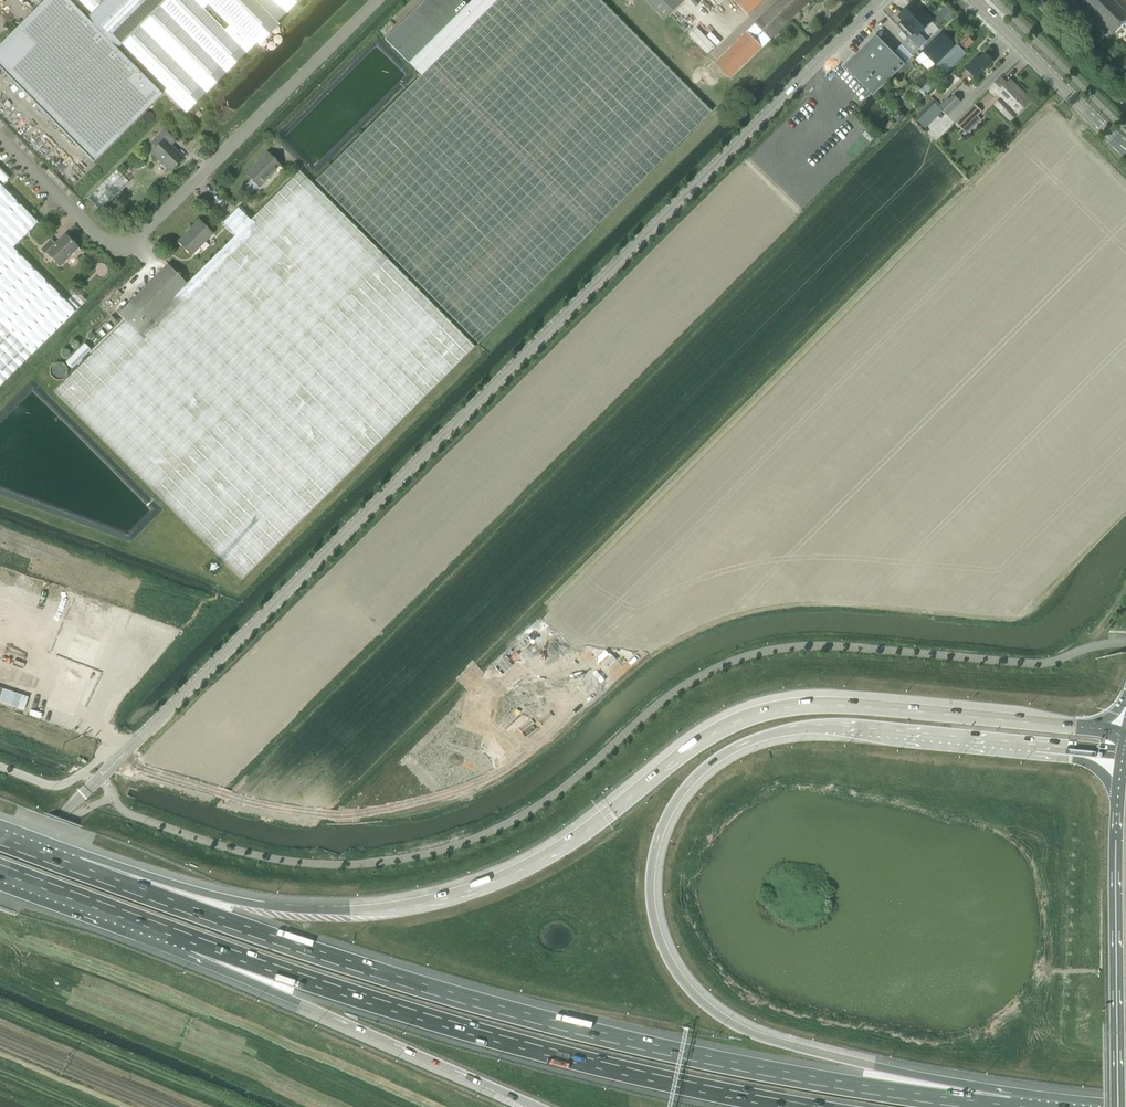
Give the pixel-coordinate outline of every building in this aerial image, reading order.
[(0,44),(0,69),(93,162),(161,94),(159,92),(161,90),(179,107),(287,0),(45,0),(0,44)] [(421,75),(315,180),(478,344),(711,111),(600,0),(496,0),(421,75)] [(421,75),(496,0),(471,0),(465,6),(460,0),(424,0),(385,39),(421,75)] [(683,2),(681,0),(646,0),(665,19),(683,2)] [(716,62),(731,78),(771,39),(772,39),(812,0),(779,0),(756,22),(756,23),(716,62)] [(749,15),(764,0),(734,0),(749,15)] [(1114,33),(1125,20),(1125,12),(1114,0),(1081,0),(1114,33)] [(912,2),(893,21),(923,51),(926,48),(923,45),(935,33),(935,34),(934,35),(937,37),(942,32),(912,2)] [(947,4),(940,12),(949,20),(956,13),(947,4)] [(935,33),(923,45),(926,48),(923,51),(936,64),(955,45),(942,32),(937,37),(934,35),(935,34),(935,33)] [(905,64),(899,57),(876,35),(845,66),(874,95),(905,64)] [(968,36),(960,43),(966,49),(974,41),(968,36)] [(976,57),(966,67),(977,78),(994,61),(985,52),(978,59),(976,57)] [(946,75),(944,73),(942,70),(936,75),(939,78),(940,80),(946,75)] [(1018,113),(1030,102),(1010,81),(1007,84),(1001,78),(990,89),(996,95),(998,93),(1018,113)] [(907,92),(902,97),(906,102),(911,97),(907,92)] [(948,114),(961,101),(952,93),(940,106),(948,114)] [(899,110),(893,116),(897,120),(899,122),(905,116),(903,114),(899,110)] [(183,158),(171,146),(176,141),(165,130),(151,143),(156,148),(152,152),(170,170),(183,158)] [(885,134),(880,130),(876,134),(882,138),(885,134)] [(247,173),(259,186),(280,166),(267,153),(247,173)] [(235,235),(186,283),(137,332),(125,320),(54,391),(242,579),(475,347),(299,171),(250,220),(235,235)] [(13,247),(38,222),(0,184),(0,234),(13,247)] [(223,222),(235,235),(250,220),(238,207),(223,222)] [(212,234),(199,221),(179,241),(191,254),(212,234)] [(76,311),(66,301),(13,247),(0,234),(0,386),(76,311)] [(60,266),(78,247),(65,234),(46,252),(60,266)] [(125,320),(137,332),(186,283),(168,265),(119,314),(125,320)] [(102,338),(118,322),(111,316),(96,331),(102,338)] [(89,604),(80,628),(100,635),(109,611),(89,604)] [(12,709),(18,691),(0,685),(0,705),(12,709)]
